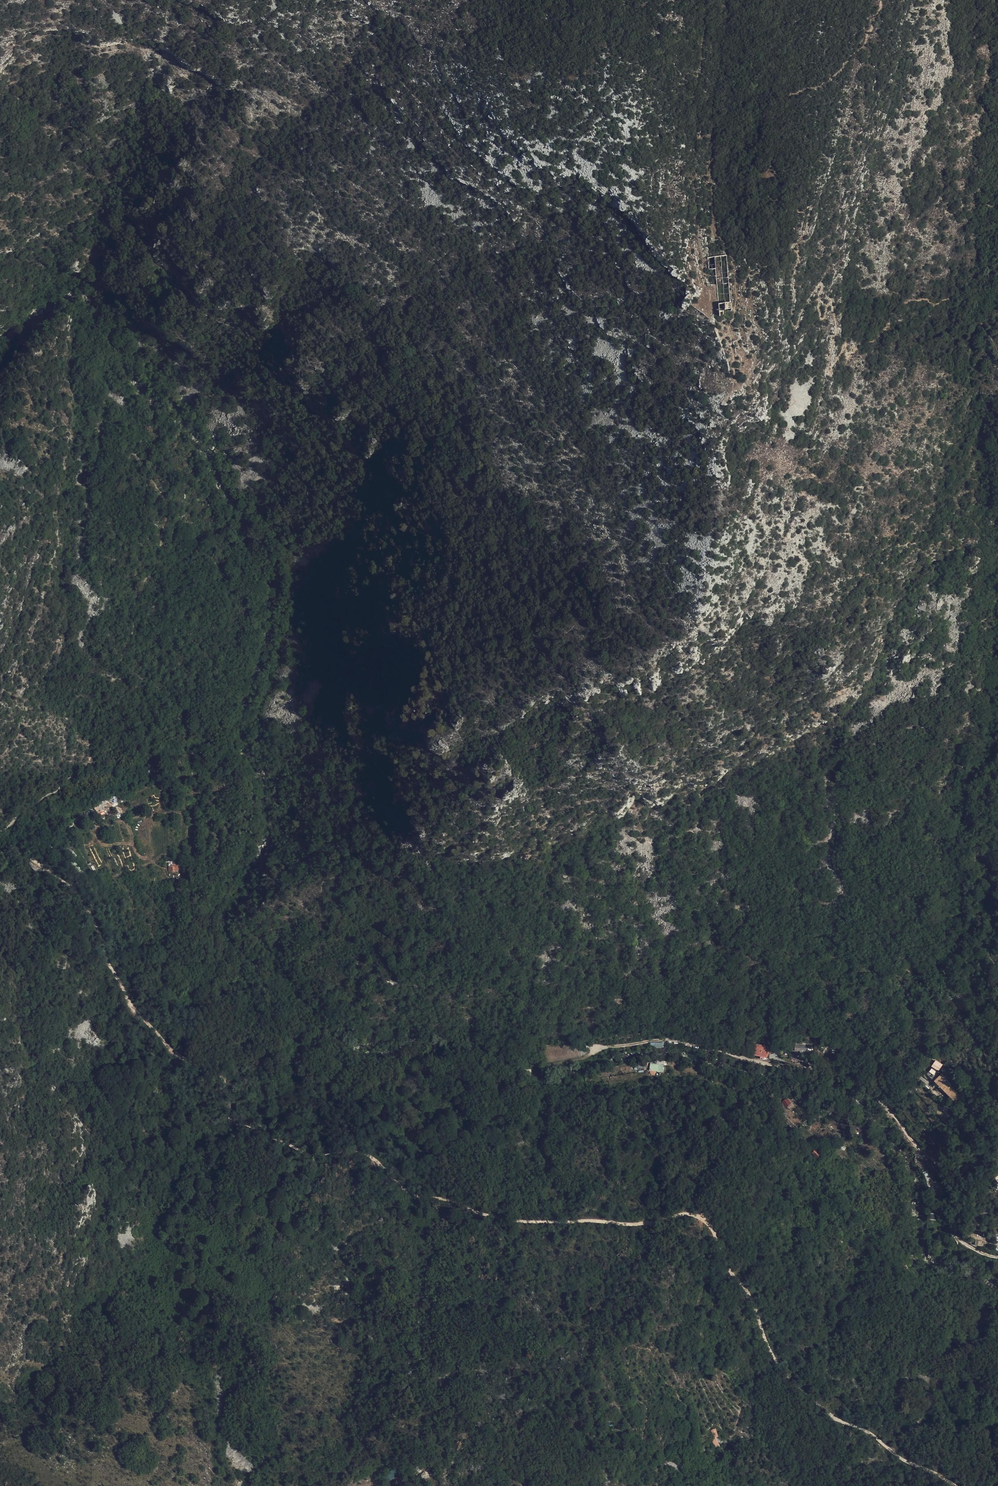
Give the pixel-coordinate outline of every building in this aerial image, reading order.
[(715,257),(708,257),(709,270),(716,269),(719,304),(720,313),(720,317),(724,317),(724,312),(732,312),(731,303),(727,256),(715,257)] [(919,601),(916,611),(924,613),(926,603),(919,601)] [(163,776),(162,767),(153,767),(154,777),(163,776)] [(93,804),(97,813),(105,811),(103,807),(106,806),(105,804),(108,802),(107,798),(93,804)] [(39,870),(33,863),(30,864),(37,872),(39,870)] [(990,1037),(983,1032),(980,1037),(986,1042),(990,1037)] [(757,1043),(755,1055),(767,1058),(769,1046),(757,1043)] [(650,1063),(649,1071),(663,1072),(664,1064),(650,1063)] [(939,1070),(933,1065),(929,1071),(935,1076),(939,1070)] [(940,1074),(933,1081),(954,1101),(961,1094),(940,1074)] [(786,1100),(781,1104),(785,1110),(791,1105),(786,1100)] [(816,1150),(811,1154),(816,1160),(821,1155),(816,1150)] [(983,1242),(978,1239),(974,1246),(980,1249),(983,1242)] [(390,1481),(397,1475),(393,1469),(385,1475),(390,1481)]
